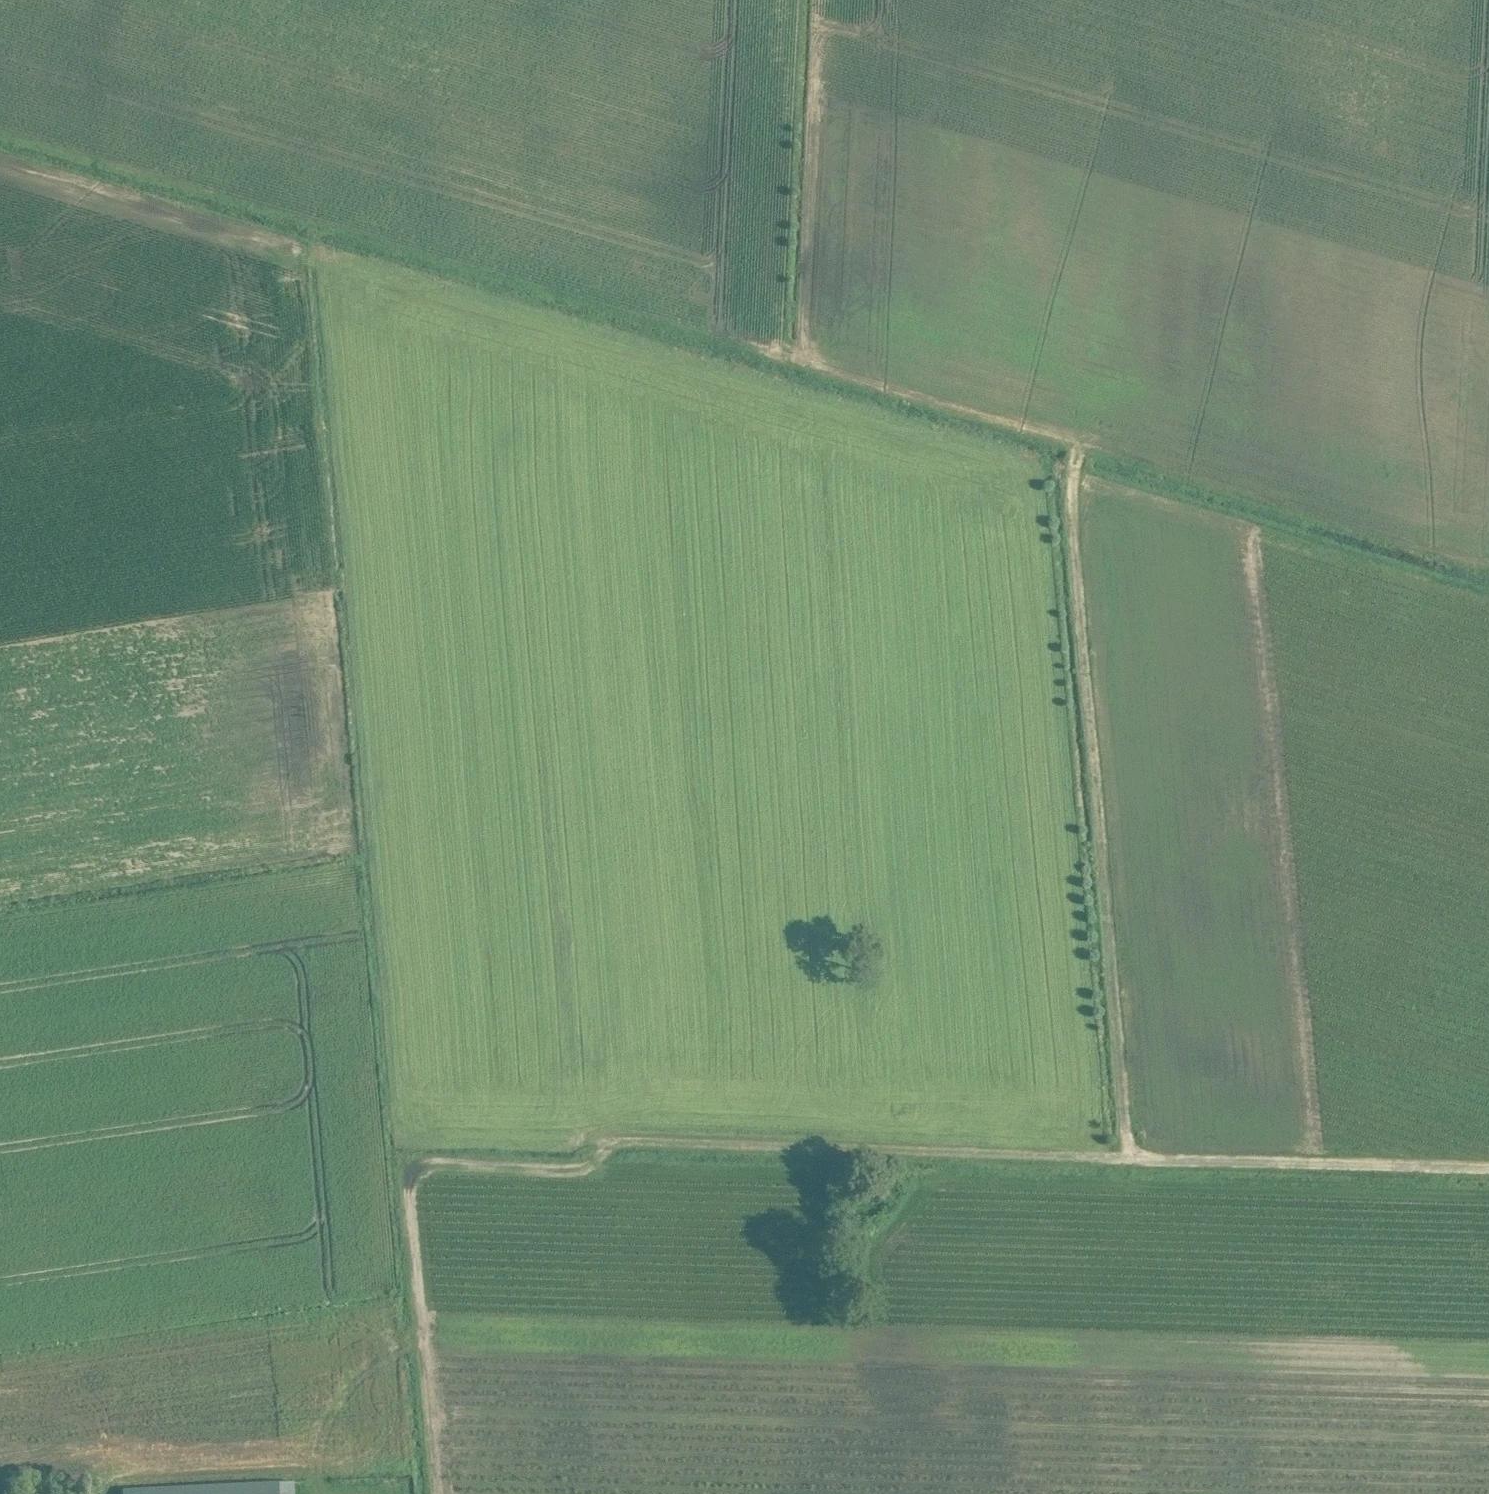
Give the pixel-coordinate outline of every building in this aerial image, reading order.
[(124,1493),(278,1493),(278,1482),(124,1491),(124,1493)]
